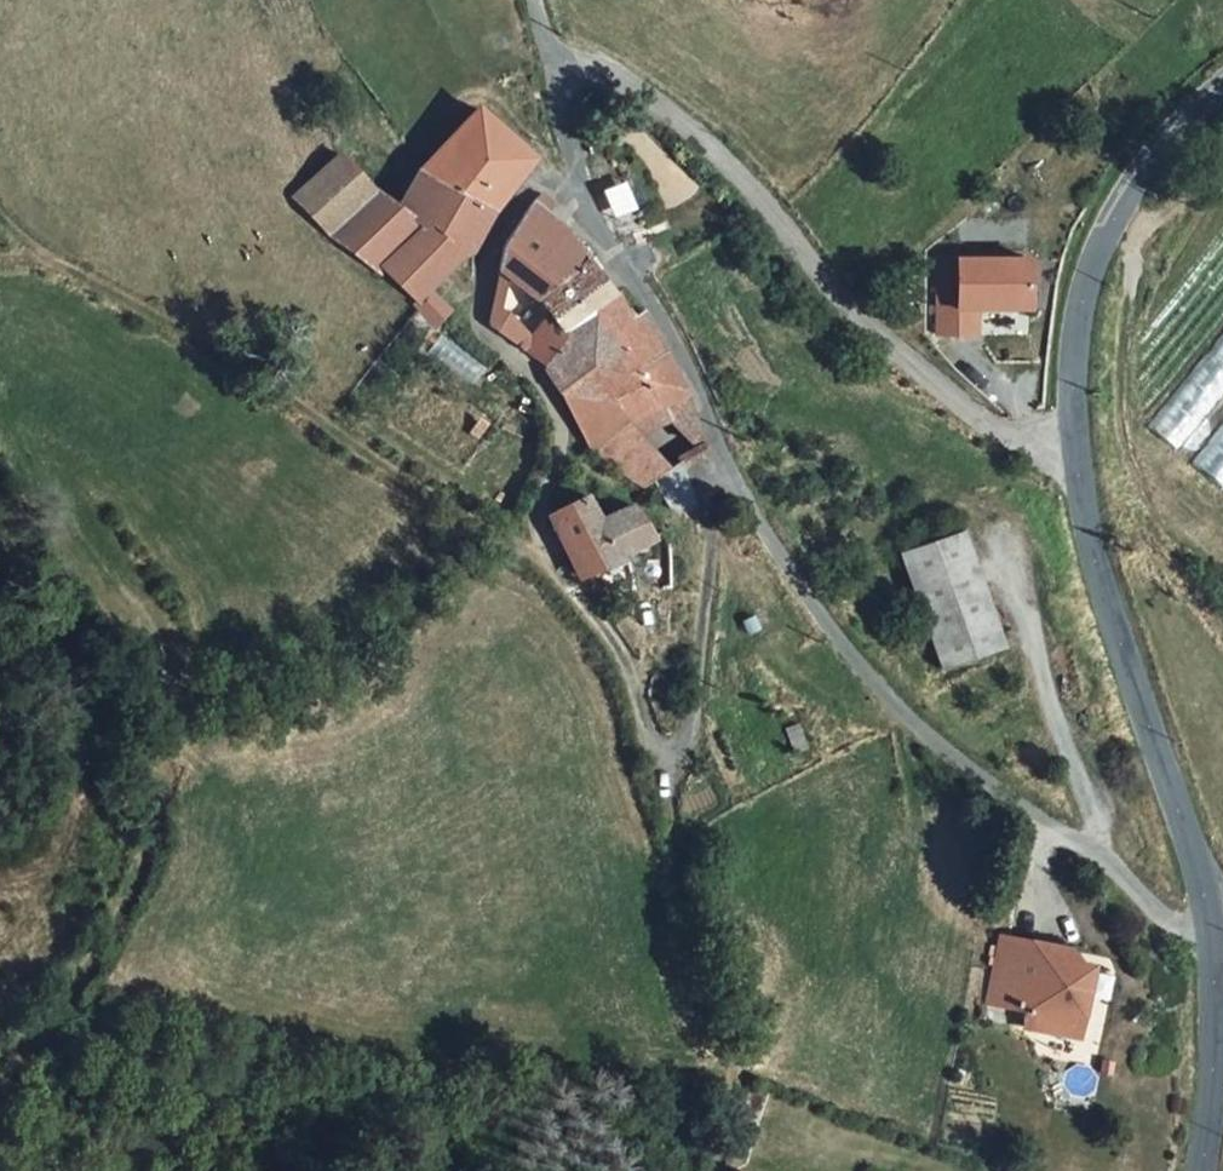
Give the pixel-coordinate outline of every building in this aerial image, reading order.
[(472,100),(416,161),(413,166),(487,212),(509,173),(525,154),(472,100)] [(465,251),(487,212),(413,166),(387,204),(336,159),(295,197),(372,272),(379,265),(414,294),(408,303),(432,324),(443,310),(427,280),(440,262),(453,271),(465,251)] [(572,241),(529,200),(502,227),(490,322),(532,359),(561,320),(607,289),(572,241)] [(1013,269),(923,257),(913,332),(952,337),(955,312),(1007,318),(1013,269)] [(590,440),(627,418),(671,390),(689,443),(701,435),(682,384),(637,310),(625,314),(607,289),(561,320),(532,359),(577,436),(590,440)] [(1154,431),(1184,453),(1222,400),(1222,335),(1154,431)] [(689,443),(671,390),(627,418),(666,463),(677,453),(689,443)] [(645,482),(656,471),(666,463),(627,418),(590,440),(645,482)] [(1194,466),(1222,487),(1222,428),(1194,466)] [(683,468),(677,453),(666,463),(656,471),(671,504),(691,501),(689,491),(683,468)] [(613,561),(630,595),(671,586),(669,546),(658,528),(647,534),(623,498),(595,513),(584,493),(548,512),(546,517),(575,575),(613,561)] [(943,674),(1005,652),(959,532),(897,556),(943,674)] [(1032,934),(986,928),(972,1011),(1065,1025),(1077,956),(1031,949),(1032,934)]
